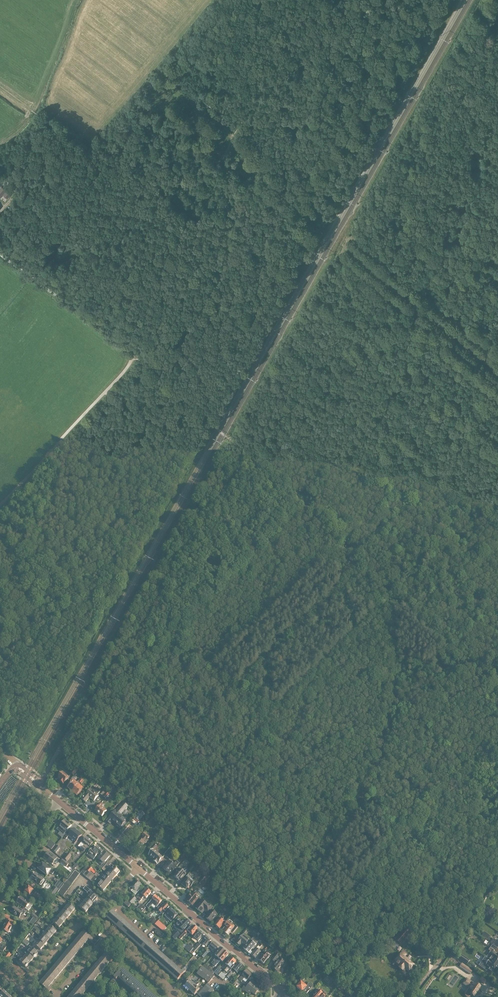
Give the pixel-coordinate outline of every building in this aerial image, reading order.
[(0,188),(0,198),(3,195),(8,199),(11,194),(1,186),(0,188)] [(89,768),(96,774),(107,760),(98,753),(89,763),(91,765),(89,768)] [(70,773),(73,775),(79,767),(77,765),(70,773)] [(62,771),(60,774),(60,773),(59,774),(58,774),(58,775),(58,776),(57,777),(60,779),(59,780),(63,783),(69,777),(62,771)] [(72,791),(78,783),(80,782),(82,779),(80,778),(78,780),(76,782),(74,780),(76,777),(73,775),(70,778),(73,780),(72,782),(71,781),(68,785),(68,786),(67,787),(72,791)] [(78,783),(72,791),(77,795),(78,794),(82,790),(81,790),(83,787),(78,783)] [(99,793),(102,795),(111,785),(108,783),(99,793)] [(92,785),(92,786),(81,798),(85,801),(89,797),(94,800),(98,795),(97,794),(100,791),(92,785)] [(133,785),(127,793),(131,796),(134,791),(136,793),(139,789),(133,785)] [(150,795),(147,799),(153,804),(156,800),(150,795)] [(115,810),(106,820),(110,823),(113,820),(117,823),(116,824),(120,828),(121,826),(122,827),(126,822),(119,816),(125,808),(125,809),(128,805),(123,801),(115,810)] [(95,810),(102,816),(107,810),(102,806),(104,804),(101,802),(95,810)] [(169,823),(173,818),(168,813),(164,818),(169,823)] [(57,828),(63,834),(71,824),(65,819),(57,828)] [(129,823),(122,832),(128,837),(136,827),(136,826),(135,828),(129,823)] [(76,841),(82,834),(79,832),(77,830),(77,829),(75,827),(74,828),(74,827),(69,833),(67,831),(63,836),(66,838),(68,835),(76,841)] [(134,844),(139,848),(144,842),(145,843),(148,839),(147,839),(150,836),(144,831),(141,835),(143,836),(141,838),(140,838),(134,844)] [(78,846),(81,848),(84,850),(87,846),(88,847),(92,842),(86,836),(82,842),(78,846)] [(46,844),(51,848),(55,844),(49,840),(46,844)] [(87,853),(90,856),(93,858),(96,854),(98,856),(103,850),(96,845),(93,849),(92,847),(87,853)] [(163,854),(167,857),(172,850),(169,847),(163,854)] [(175,848),(172,850),(167,857),(170,859),(178,850),(175,848)] [(148,855),(154,859),(154,860),(158,863),(163,857),(153,849),(148,855)] [(48,851),(43,857),(52,864),(54,862),(56,863),(58,860),(56,858),(57,857),(54,854),(53,855),(51,853),(48,851)] [(98,858),(100,860),(99,862),(101,864),(101,865),(102,866),(106,861),(105,860),(109,855),(104,851),(98,858)] [(178,859),(174,864),(169,860),(162,868),(170,874),(176,866),(180,861),(178,859)] [(180,868),(173,876),(176,878),(176,880),(178,881),(179,880),(179,881),(186,873),(183,870),(185,867),(189,863),(185,859),(178,867),(180,868)] [(38,868),(47,875),(49,871),(52,873),(55,870),(52,868),(51,869),(42,863),(38,868)] [(83,874),(88,869),(90,866),(88,865),(86,867),(85,867),(81,872),(83,874)] [(110,871),(115,876),(120,870),(114,866),(110,871)] [(111,880),(115,876),(110,871),(105,875),(111,880)] [(42,877),(35,872),(32,878),(34,879),(33,881),(42,887),(46,880),(42,877)] [(206,872),(204,874),(199,881),(202,883),(206,877),(208,878),(210,876),(206,872)] [(186,880),(182,884),(186,888),(189,884),(191,886),(195,881),(192,878),(192,877),(189,874),(185,880),(186,880)] [(111,880),(105,875),(101,880),(107,885),(111,880)] [(55,885),(60,889),(64,884),(59,880),(55,885)] [(107,885),(101,880),(97,885),(103,890),(107,885)] [(133,889),(137,892),(140,889),(138,888),(141,884),(137,880),(134,884),(133,883),(130,886),(131,886),(129,889),(131,891),(133,889)] [(29,894),(31,892),(37,897),(40,894),(28,885),(24,890),(29,894)] [(87,893),(89,895),(88,897),(94,902),(98,897),(92,892),(85,886),(83,888),(88,892),(87,893)] [(49,894),(52,896),(58,889),(54,887),(49,894)] [(141,899),(144,896),(146,898),(151,892),(147,888),(142,894),(140,893),(137,896),(138,896),(136,899),(139,902),(141,899)] [(188,902),(190,904),(191,904),(192,905),(198,897),(200,898),(202,895),(197,891),(195,894),(193,892),(192,894),(191,894),(187,898),(188,899),(187,900),(188,901),(188,902)] [(149,903),(148,902),(146,905),(148,907),(151,904),(150,904),(152,902),(156,906),(162,900),(155,895),(149,903)] [(25,908),(29,903),(30,901),(25,897),(24,898),(20,896),(16,901),(23,906),(25,908)] [(88,897),(83,902),(89,907),(94,902),(88,897)] [(205,911),(208,913),(213,907),(208,903),(207,904),(201,899),(195,907),(201,912),(204,909),(206,910),(205,911)] [(89,907),(83,902),(80,906),(86,911),(89,907)] [(69,903),(65,908),(71,913),(75,908),(69,903)] [(165,903),(163,905),(161,903),(156,908),(155,910),(157,911),(158,910),(161,913),(162,914),(165,911),(169,907),(165,903)] [(10,911),(15,914),(15,915),(18,917),(21,913),(23,915),(25,912),(22,909),(18,906),(17,908),(14,906),(13,907),(12,907),(11,908),(11,910),(10,911)] [(172,975),(175,977),(176,977),(177,978),(177,979),(186,970),(183,968),(180,971),(114,912),(117,909),(114,907),(106,916),(107,916),(108,917),(108,918),(111,921),(111,920),(113,922),(116,925),(116,924),(118,926),(118,927),(121,929),(123,930),(123,931),(126,934),(126,933),(128,935),(131,938),(131,937),(134,940),(134,941),(137,943),(141,946),(141,947),(144,950),(149,955),(150,954),(153,957),(152,957),(155,960),(156,959),(158,961),(157,962),(160,964),(161,964),(163,965),(162,966),(165,969),(166,968),(168,970),(167,970),(170,973),(171,972),(172,974),(172,975)] [(65,908),(61,912),(67,917),(71,913),(65,908)] [(173,919),(177,914),(172,908),(171,908),(164,915),(170,921),(173,919)] [(206,917),(211,922),(217,914),(212,910),(206,917)] [(63,922),(57,917),(51,912),(50,914),(53,917),(52,918),(55,920),(53,922),(59,927),(63,922)] [(61,912),(57,917),(63,922),(67,917),(61,912)] [(225,922),(222,920),(224,917),(221,915),(219,917),(214,924),(220,928),(225,922)] [(4,925),(2,929),(7,932),(13,923),(14,920),(9,917),(7,920),(6,919),(3,925),(4,925)] [(154,923),(164,931),(167,927),(158,919),(154,923)] [(179,919),(176,923),(174,925),(181,932),(190,923),(186,919),(183,922),(183,921),(183,922),(179,919)] [(226,926),(222,930),(224,931),(224,932),(228,935),(231,931),(232,933),(237,928),(235,926),(236,925),(230,920),(228,921),(224,925),(226,926)] [(195,926),(193,924),(188,930),(186,928),(178,936),(181,938),(187,932),(189,934),(190,932),(192,934),(197,928),(198,927),(195,925),(195,926)] [(50,925),(46,930),(52,935),(56,930),(50,925)] [(163,933),(157,927),(154,931),(161,936),(163,933)] [(192,936),(198,941),(204,934),(199,929),(192,936)] [(92,936),(91,937),(84,930),(83,930),(84,931),(82,933),(82,932),(79,935),(80,936),(78,938),(78,937),(75,940),(76,941),(74,943),(73,942),(71,945),(71,946),(70,948),(69,947),(62,955),(63,956),(61,958),(61,957),(58,961),(59,961),(57,963),(56,962),(54,966),(55,966),(53,968),(52,968),(50,971),(49,973),(48,973),(45,976),(46,976),(44,978),(41,981),(42,981),(40,983),(39,983),(46,989),(48,986),(47,985),(50,983),(51,984),(53,981),(52,980),(54,978),(55,979),(57,976),(56,975),(58,973),(59,973),(61,971),(60,970),(62,968),(63,969),(65,966),(64,965),(67,963),(69,961),(69,960),(71,957),(69,955),(70,953),(73,955),(75,953),(76,953),(78,951),(77,950),(79,948),(80,948),(82,946),(81,945),(83,942),(84,943),(86,941),(85,940),(88,937),(95,943),(99,938),(94,934),(92,936)] [(46,930),(42,935),(48,940),(52,935),(46,930)] [(244,946),(245,947),(252,939),(244,933),(236,943),(240,945),(241,944),(244,946)] [(202,939),(201,939),(192,950),(190,952),(192,954),(194,952),(201,944),(203,943),(206,945),(211,939),(206,934),(202,939)] [(401,944),(405,939),(399,934),(395,939),(401,944)] [(42,935),(38,939),(44,944),(48,940),(42,935)] [(244,949),(249,953),(253,948),(254,948),(256,945),(255,945),(258,941),(253,937),(252,939),(245,947),(244,949)] [(44,944),(38,939),(34,944),(40,949),(44,944)] [(213,941),(209,946),(214,951),(218,945),(213,941)] [(188,943),(185,947),(190,952),(193,947),(188,943)] [(258,945),(256,948),(251,954),(255,957),(260,951),(259,949),(261,947),(258,945)] [(25,950),(28,952),(34,957),(38,952),(32,948),(29,946),(25,950)] [(34,957),(28,952),(25,950),(22,947),(20,949),(24,952),(23,953),(25,955),(24,957),(30,962),(34,957)] [(486,957),(489,959),(497,965),(497,954),(495,952),(494,951),(494,950),(490,947),(488,950),(490,951),(486,957)] [(211,962),(213,964),(224,951),(221,948),(215,954),(217,956),(211,962)] [(261,956),(259,959),(261,961),(261,962),(262,963),(263,963),(269,955),(267,954),(269,952),(265,949),(264,949),(260,955),(261,956)] [(79,996),(80,996),(83,993),(82,992),(84,991),(87,988),(86,987),(88,985),(89,986),(91,983),(90,982),(92,980),(93,981),(100,973),(99,972),(100,970),(101,971),(104,968),(103,967),(105,965),(105,966),(108,963),(107,962),(109,960),(110,961),(112,958),(111,957),(113,955),(114,956),(107,950),(105,952),(106,953),(104,956),(103,955),(101,957),(102,958),(99,961),(99,960),(97,963),(98,963),(95,966),(94,965),(92,968),(93,968),(91,971),(93,973),(92,975),(89,973),(87,976),(86,975),(84,978),(85,978),(83,981),(82,980),(80,983),(81,983),(78,986),(77,985),(76,988),(74,991),(73,990),(71,993),(72,994),(70,996),(69,995),(68,996),(78,996),(79,996)] [(224,951),(213,964),(215,965),(221,959),(222,961),(228,954),(224,951)] [(403,951),(394,962),(398,966),(398,967),(403,970),(404,970),(405,971),(406,969),(408,971),(414,965),(404,957),(407,954),(406,954),(403,951)] [(272,966),(278,971),(281,967),(282,968),(286,962),(281,959),(282,958),(279,956),(280,955),(276,952),(271,958),(275,961),(275,960),(276,961),(272,966)] [(20,962),(26,967),(30,962),(24,957),(19,953),(17,956),(20,958),(18,960),(20,962)] [(461,954),(458,958),(466,964),(469,961),(469,959),(461,954)] [(188,967),(196,957),(193,955),(185,964),(188,967)] [(479,965),(486,971),(488,968),(495,973),(497,969),(497,965),(489,959),(486,957),(485,956),(479,965)] [(223,972),(225,975),(226,975),(230,971),(232,968),(234,966),(233,965),(236,962),(234,960),(234,959),(232,957),(231,958),(231,957),(226,963),(228,966),(223,972)] [(469,961),(466,964),(473,969),(476,965),(469,961)] [(242,966),(237,962),(234,966),(232,968),(230,971),(233,973),(235,971),(237,972),(242,966)] [(214,975),(202,966),(201,968),(197,973),(209,982),(214,975)] [(151,995),(151,994),(148,992),(146,991),(147,990),(139,984),(139,983),(138,984),(136,982),(137,981),(134,979),(133,979),(131,978),(132,977),(129,974),(128,975),(126,973),(127,973),(124,970),(123,971),(121,969),(122,968),(113,977),(116,979),(119,976),(121,978),(124,981),(126,983),(129,985),(131,987),(134,989),(139,993),(141,996),(143,996),(155,996),(153,996),(151,995)] [(242,974),(242,975),(239,979),(241,981),(245,977),(247,979),(252,974),(246,969),(242,974)] [(299,979),(301,980),(309,971),(306,969),(299,979)] [(189,976),(184,981),(186,983),(184,985),(189,990),(197,981),(195,979),(192,982),(189,980),(190,979),(190,977),(189,976)] [(478,990),(481,987),(473,981),(472,982),(466,978),(463,983),(469,987),(465,992),(465,993),(465,994),(465,995),(466,996),(467,996),(468,996),(469,996),(470,995),(471,994),(474,996),(477,993),(478,994),(480,991),(478,990)] [(112,979),(104,988),(106,991),(115,981),(112,979)] [(244,991),(245,990),(250,994),(251,991),(255,994),(261,987),(252,980),(247,986),(245,984),(242,989),(244,991)] [(303,990),(306,993),(313,985),(309,982),(307,985),(301,980),(296,986),(302,991),(303,990)] [(197,981),(189,990),(194,994),(196,991),(198,993),(203,988),(201,986),(199,988),(196,986),(199,983),(197,981)] [(198,993),(199,994),(198,994),(201,996),(211,996),(215,993),(212,991),(214,989),(207,983),(203,988),(198,993)] [(218,991),(223,995),(224,993),(224,992),(226,989),(222,986),(218,991)] [(328,995),(323,991),(322,991),(321,992),(316,988),(313,993),(314,995),(313,996),(326,996),(328,995)]
